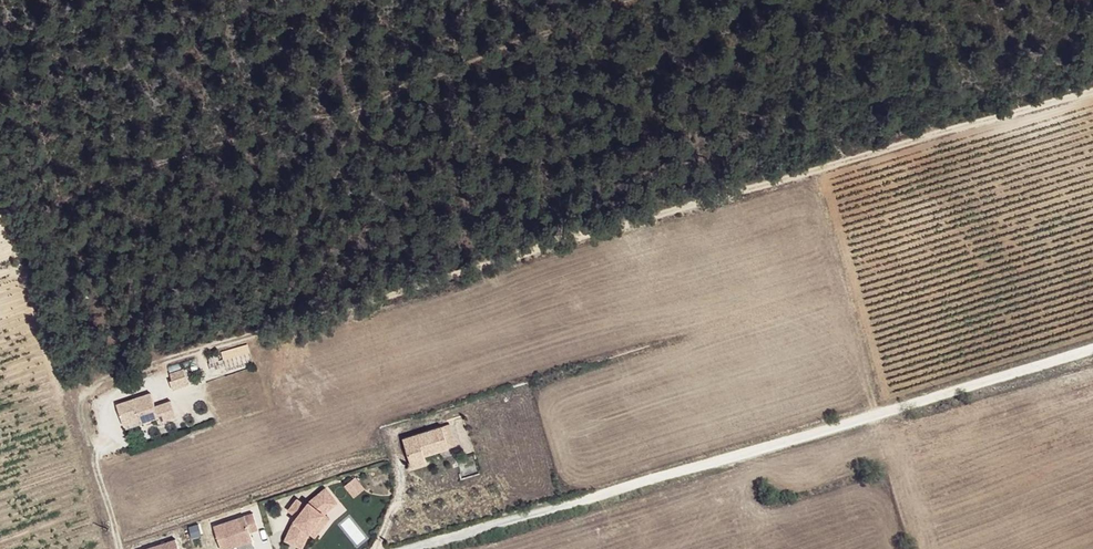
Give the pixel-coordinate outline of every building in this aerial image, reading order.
[(168,372),(174,389),(189,383),(183,367),(168,372)] [(212,383),(195,387),(198,397),(214,392),(212,383)] [(157,396),(123,405),(128,422),(145,418),(146,422),(147,425),(164,420),(165,426),(182,421),(177,405),(161,410),(157,396)] [(145,418),(128,422),(130,429),(147,425),(146,422),(145,418)] [(449,423),(404,443),(417,471),(435,464),(433,455),(459,445),(449,423)] [(353,497),(365,489),(355,477),(344,485),(353,497)] [(297,520),(287,539),(304,547),(312,532),(327,514),(341,504),(330,489),(313,502),(297,520)] [(218,526),(224,548),(230,548),(235,548),(256,541),(254,533),(262,530),(257,515),(218,526)] [(144,547),(145,548),(181,548),(178,537),(144,547)]
